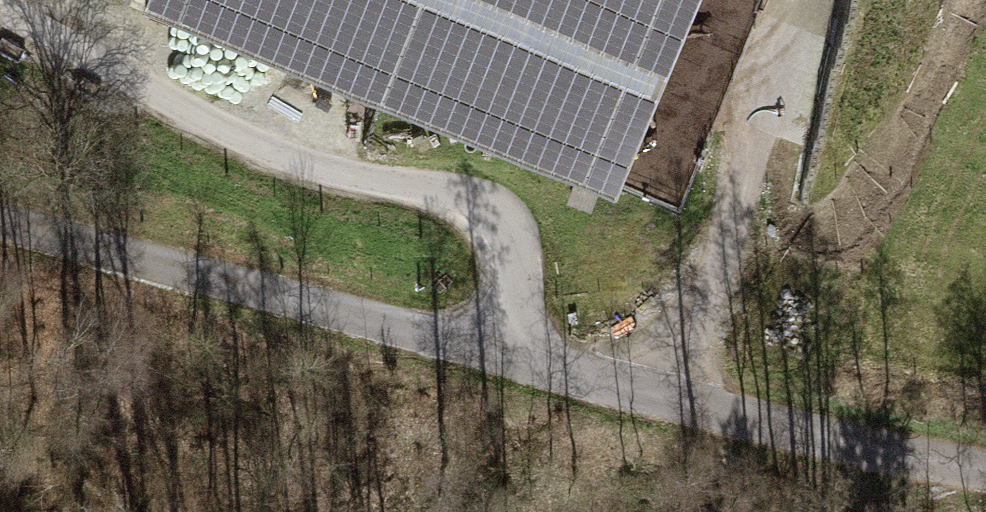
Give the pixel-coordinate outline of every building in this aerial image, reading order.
[(615,193),(693,0),(140,0),(615,193)]
